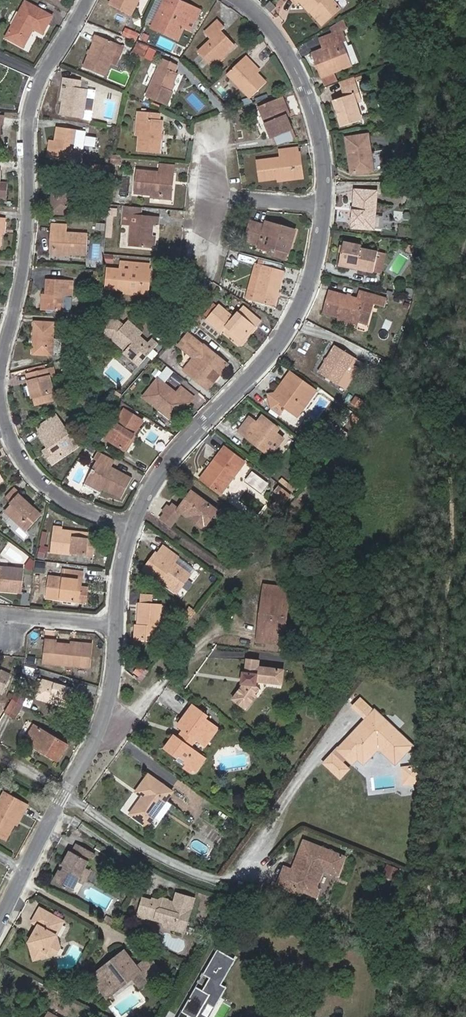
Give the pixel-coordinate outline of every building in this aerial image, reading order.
[(109,7),(130,17),(138,0),(113,0),(109,7)] [(171,0),(165,0),(152,28),(178,40),(184,28),(191,32),(196,21),(189,17),(170,8),(174,1),(171,0)] [(174,1),(170,8),(189,17),(196,21),(200,11),(176,0),(171,0),(174,1)] [(310,11),(313,8),(325,22),(341,8),(334,0),(300,0),(310,11)] [(26,2),(7,38),(24,47),(35,28),(44,33),(53,17),(26,2)] [(277,10),(273,5),(270,2),(265,6),(271,14),(277,10)] [(313,8),(310,11),(321,25),(325,22),(313,8)] [(346,29),(343,21),(335,25),(338,32),(343,30),(346,29)] [(213,68),(235,47),(221,33),(224,29),(217,22),(205,34),(209,38),(196,51),(213,68)] [(125,28),(123,34),(134,39),(136,32),(125,28)] [(347,41),(343,30),(338,32),(321,39),(325,48),(313,53),(323,76),(337,71),(352,66),(342,42),(347,41)] [(100,32),(84,68),(105,77),(113,59),(120,62),(127,44),(121,41),(100,32)] [(131,53),(150,61),(155,49),(135,42),(131,53)] [(266,85),(256,75),(248,67),(252,63),(246,57),(228,75),(251,100),(266,85)] [(164,60),(147,98),(167,107),(174,92),(171,91),(178,74),(175,72),(178,66),(164,60)] [(248,67),(256,75),(259,71),(252,63),(248,67)] [(337,71),(323,76),(327,87),(340,83),(342,82),(337,71)] [(67,87),(65,100),(63,115),(89,120),(90,112),(98,114),(100,101),(92,100),(93,91),(88,90),(89,82),(65,78),(64,87),(67,87)] [(340,83),(342,90),(357,86),(354,78),(342,82),(340,83)] [(361,122),(355,104),(353,96),(359,95),(357,86),(342,90),(344,98),(333,101),(342,128),(361,122)] [(353,96),(355,104),(362,102),(359,95),(353,96)] [(292,130),(287,116),(284,106),(287,105),(284,97),(260,105),(271,137),(292,130)] [(142,120),(141,137),(140,152),(161,154),(163,124),(160,123),(161,114),(139,112),(138,119),(142,120)] [(56,140),(53,158),(82,162),(84,149),(75,148),(77,130),(58,127),(56,140)] [(292,130),(271,137),(274,146),(294,139),(292,130)] [(374,172),(369,137),(347,139),(350,157),(353,156),(355,175),(374,172)] [(47,157),(53,158),(56,140),(50,140),(47,157)] [(296,159),(299,159),(298,150),(282,152),(282,160),(259,163),(261,182),(299,178),(296,159)] [(171,175),(176,175),(177,167),(161,165),(161,174),(138,172),(135,195),(173,199),(175,186),(170,186),(171,175)] [(54,175),(54,185),(83,188),(84,178),(54,175)] [(54,185),(51,213),(72,215),(73,202),(82,203),(83,188),(54,185)] [(355,192),(353,223),(363,224),(362,230),(374,231),(377,193),(355,192)] [(150,249),(152,238),(153,225),(159,226),(160,218),(124,214),(123,225),(132,226),(130,247),(150,249)] [(88,233),(67,232),(67,225),(52,223),(51,232),(55,233),(53,252),(87,255),(88,233)] [(280,233),(281,229),(269,226),(268,229),(253,224),(247,242),(264,248),(262,251),(272,254),(273,250),(291,256),(298,234),(288,231),(287,235),(280,233)] [(339,267),(373,274),(378,254),(361,250),(361,247),(345,243),(339,267)] [(112,263),(112,254),(102,254),(102,263),(112,263)] [(107,289),(142,291),(144,271),(148,272),(149,264),(133,263),(122,262),(121,272),(108,270),(107,289)] [(257,266),(246,301),(274,310),(284,274),(257,266)] [(98,286),(100,270),(92,270),(91,285),(98,286)] [(144,271),(142,291),(150,292),(151,272),(148,272),(144,271)] [(46,292),(45,308),(63,309),(64,289),(73,289),(73,278),(47,277),(46,292)] [(45,308),(45,314),(71,315),(73,289),(64,289),(63,309),(45,308)] [(357,299),(329,291),(322,312),(356,323),(362,303),(385,309),(387,300),(359,292),(357,299)] [(254,327),(256,329),(261,322),(237,302),(228,313),(219,305),(206,321),(221,333),(222,332),(225,328),(242,342),(254,327)] [(35,320),(33,353),(52,354),(55,322),(35,320)] [(125,352),(139,365),(158,344),(152,338),(147,343),(134,331),(136,328),(127,320),(113,337),(127,349),(125,352)] [(241,347),(256,329),(254,327),(242,342),(225,328),(222,332),(241,347)] [(193,358),(183,371),(207,391),(212,384),(206,379),(212,371),(218,376),(227,366),(191,337),(181,349),(193,358)] [(355,359),(337,347),(319,374),(338,386),(345,372),(349,368),(355,359)] [(157,376),(164,382),(172,370),(164,365),(157,376)] [(53,400),(45,369),(28,373),(35,405),(53,400)] [(292,375),(279,393),(269,395),(273,408),(281,415),(286,409),(298,418),(316,392),(292,375)] [(143,398),(159,411),(162,408),(173,417),(185,403),(189,405),(193,399),(179,387),(173,394),(157,380),(143,398)] [(355,395),(349,403),(358,409),(363,401),(355,395)] [(162,408),(159,411),(174,423),(189,405),(185,403),(173,417),(162,408)] [(123,451),(141,421),(124,411),(105,440),(123,451)] [(41,436),(49,448),(58,461),(78,447),(57,415),(38,427),(43,434),(41,436)] [(243,430),(273,455),(284,442),(276,435),(279,431),(265,420),(259,427),(251,420),(243,430)] [(270,459),(273,455),(243,430),(240,433),(270,459)] [(58,461),(49,448),(45,450),(54,463),(58,461)] [(221,495),(245,463),(225,448),(201,480),(221,495)] [(101,492),(103,488),(121,497),(132,479),(111,467),(114,462),(97,452),(93,459),(96,461),(99,462),(95,471),(92,469),(86,479),(84,482),(101,492)] [(251,471),(243,481),(260,493),(267,482),(251,471)] [(270,499),(236,476),(222,496),(240,508),(244,503),(260,514),(270,499)] [(8,497),(14,502),(7,510),(29,529),(42,513),(20,494),(23,491),(17,487),(8,497)] [(279,487),(273,498),(283,504),(289,494),(279,487)] [(192,491),(179,508),(182,510),(201,524),(208,515),(212,518),(218,510),(192,491)] [(167,512),(160,520),(170,527),(182,510),(179,508),(171,502),(165,510),(167,512)] [(208,515),(201,524),(205,527),(212,518),(208,515)] [(64,530),(55,529),(51,549),(85,555),(86,551),(94,552),(96,540),(88,538),(88,537),(75,535),(76,532),(64,530)] [(44,559),(46,547),(37,546),(36,558),(44,559)] [(143,569),(159,581),(160,578),(176,591),(189,575),(173,563),(176,557),(162,546),(157,553),(156,553),(143,569)] [(33,562),(33,572),(43,572),(43,563),(33,562)] [(23,591),(25,567),(0,565),(0,589),(23,591)] [(79,603),(85,574),(66,570),(64,579),(51,577),(47,598),(79,603)] [(289,617),(292,589),(267,586),(264,610),(268,610),(267,618),(263,618),(261,632),(282,635),(284,616),(289,617)] [(164,635),(161,599),(141,601),(143,636),(164,635)] [(285,642),(289,617),(284,616),(282,635),(261,632),(260,639),(285,642)] [(52,663),(79,665),(81,644),(54,642),(54,639),(46,638),(44,661),(52,662),(52,663)] [(246,707),(254,696),(265,681),(284,683),(285,669),(259,666),(259,660),(249,658),(247,672),(244,672),(243,678),(246,679),(246,683),(245,684),(235,699),(246,707)] [(0,668),(0,690),(4,692),(11,673),(0,668)] [(35,696),(65,705),(70,686),(41,677),(35,696)] [(265,681),(254,696),(257,698),(266,686),(283,688),(284,683),(265,681)] [(14,697),(23,703),(27,692),(17,688),(14,697)] [(14,697),(5,712),(15,717),(23,703),(14,697)] [(200,738),(203,740),(209,732),(207,731),(214,721),(207,716),(208,714),(194,703),(179,723),(183,726),(185,728),(179,736),(177,734),(175,733),(165,744),(197,769),(207,755),(195,745),(200,738)] [(375,711),(362,725),(372,725),(372,717),(381,717),(375,711)] [(339,748),(351,760),(359,752),(366,757),(376,748),(389,750),(403,762),(416,749),(381,717),(372,717),(372,725),(362,725),(339,748)] [(54,738),(21,719),(11,735),(44,754),(54,738)] [(209,732),(203,740),(207,743),(220,726),(214,721),(207,731),(209,732)] [(183,726),(177,734),(179,736),(185,728),(183,726)] [(359,752),(351,760),(354,763),(359,757),(366,763),(377,752),(387,754),(400,766),(403,762),(389,750),(376,748),(366,757),(359,752)] [(149,824),(173,790),(150,773),(137,789),(145,794),(132,811),(149,824)] [(0,800),(0,837),(7,840),(23,812),(25,813),(28,806),(4,792),(0,800)] [(336,876),(344,857),(302,841),(296,855),(299,856),(293,871),(284,867),(276,885),(292,891),(294,887),(314,896),(316,890),(314,884),(319,873),(323,871),(336,876)] [(76,843),(72,851),(71,851),(62,866),(65,867),(62,871),(60,870),(54,881),(72,892),(78,882),(79,880),(85,869),(89,862),(92,863),(96,854),(76,843)] [(380,876),(394,882),(399,869),(386,864),(380,876)] [(85,869),(79,880),(78,882),(83,884),(90,872),(85,869)] [(131,892),(137,895),(141,888),(135,885),(131,892)] [(195,899),(177,893),(174,902),(170,901),(169,899),(163,897),(159,900),(153,898),(152,900),(144,898),(138,915),(139,917),(145,919),(145,918),(163,922),(166,928),(185,933),(195,899)] [(40,908),(32,922),(39,925),(29,943),(34,961),(58,954),(61,948),(57,935),(65,921),(40,908)] [(125,951),(91,977),(107,998),(133,979),(140,987),(161,971),(149,957),(137,966),(125,951)] [(208,998),(216,1002),(222,991),(217,988),(231,963),(215,953),(178,1016),(197,1016),(208,998)] [(216,1002),(208,998),(197,1016),(207,1016),(216,1002)]
